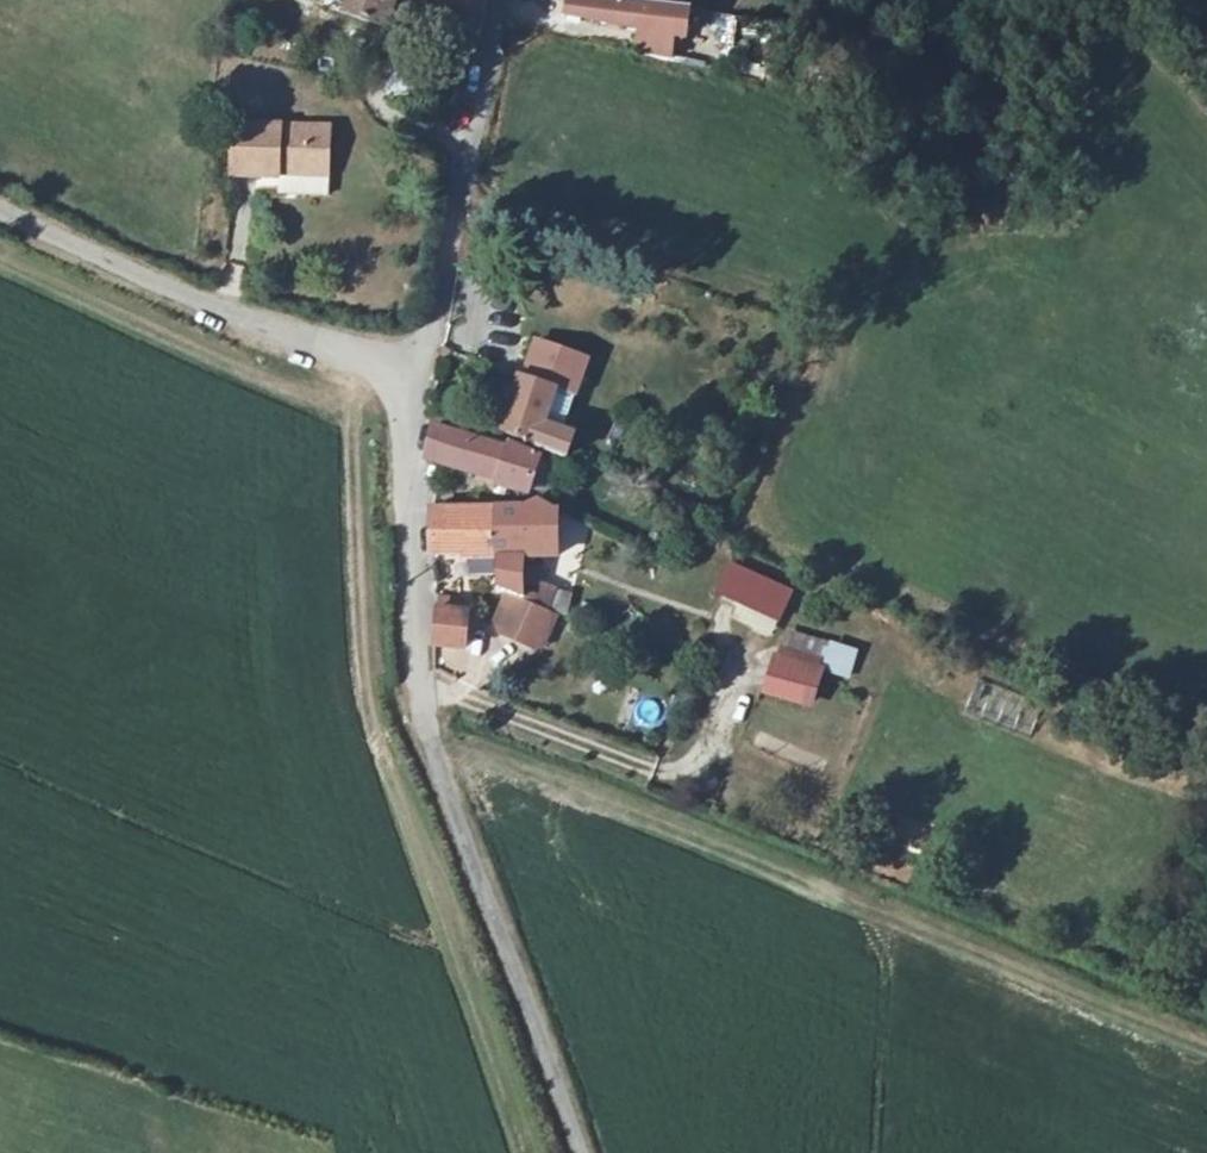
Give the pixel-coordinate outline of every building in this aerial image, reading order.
[(394,0),(348,0),(343,14),(384,29),(394,0)] [(640,29),(673,36),(686,38),(690,9),(628,0),(569,0),(567,13),(640,29)] [(669,59),(673,36),(640,29),(635,52),(669,59)] [(279,174),(328,176),(330,129),(233,126),(231,176),(279,178),(279,174)] [(556,385),(574,392),(587,356),(534,338),(521,373),(556,385)] [(437,355),(437,356),(438,359),(441,362),(445,363),(448,363),(452,361),(454,358),(454,354),(454,353),(453,350),(450,348),(446,346),(442,347),(438,351),(437,355)] [(542,421),(556,385),(521,373),(499,427),(562,452),(570,431),(561,428),(542,421)] [(574,392),(556,385),(542,421),(561,428),(574,392)] [(508,451),(494,446),(435,426),(427,459),(445,465),(497,481),(496,485),(528,495),(540,460),(509,447),(508,451)] [(495,441),(494,446),(508,451),(509,447),(495,441)] [(524,510),(495,511),(497,559),(498,591),(504,594),(548,613),(553,589),(538,586),(523,583),(524,565),(539,566),(539,554),(555,555),(556,518),(524,510)] [(497,559),(495,511),(431,512),(432,555),(465,554),(466,559),(497,559)] [(790,592),(729,563),(715,594),(776,622),(790,592)] [(538,586),(539,566),(524,565),(523,583),(538,586)] [(548,613),(504,594),(491,625),(542,646),(555,616),(548,613)] [(462,650),(466,603),(436,600),(437,611),(433,647),(462,650)] [(856,651),(787,632),(781,656),(849,675),(856,651)] [(775,654),(765,690),(811,703),(821,666),(775,654)]
